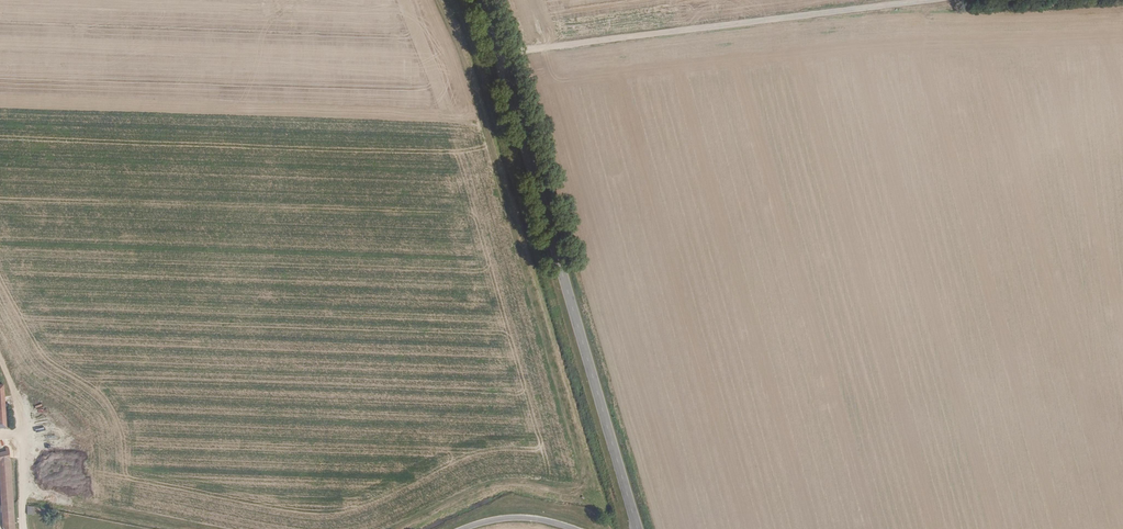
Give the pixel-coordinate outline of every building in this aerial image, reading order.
[(2,528),(14,528),(9,454),(0,457),(0,492),(2,528)]
